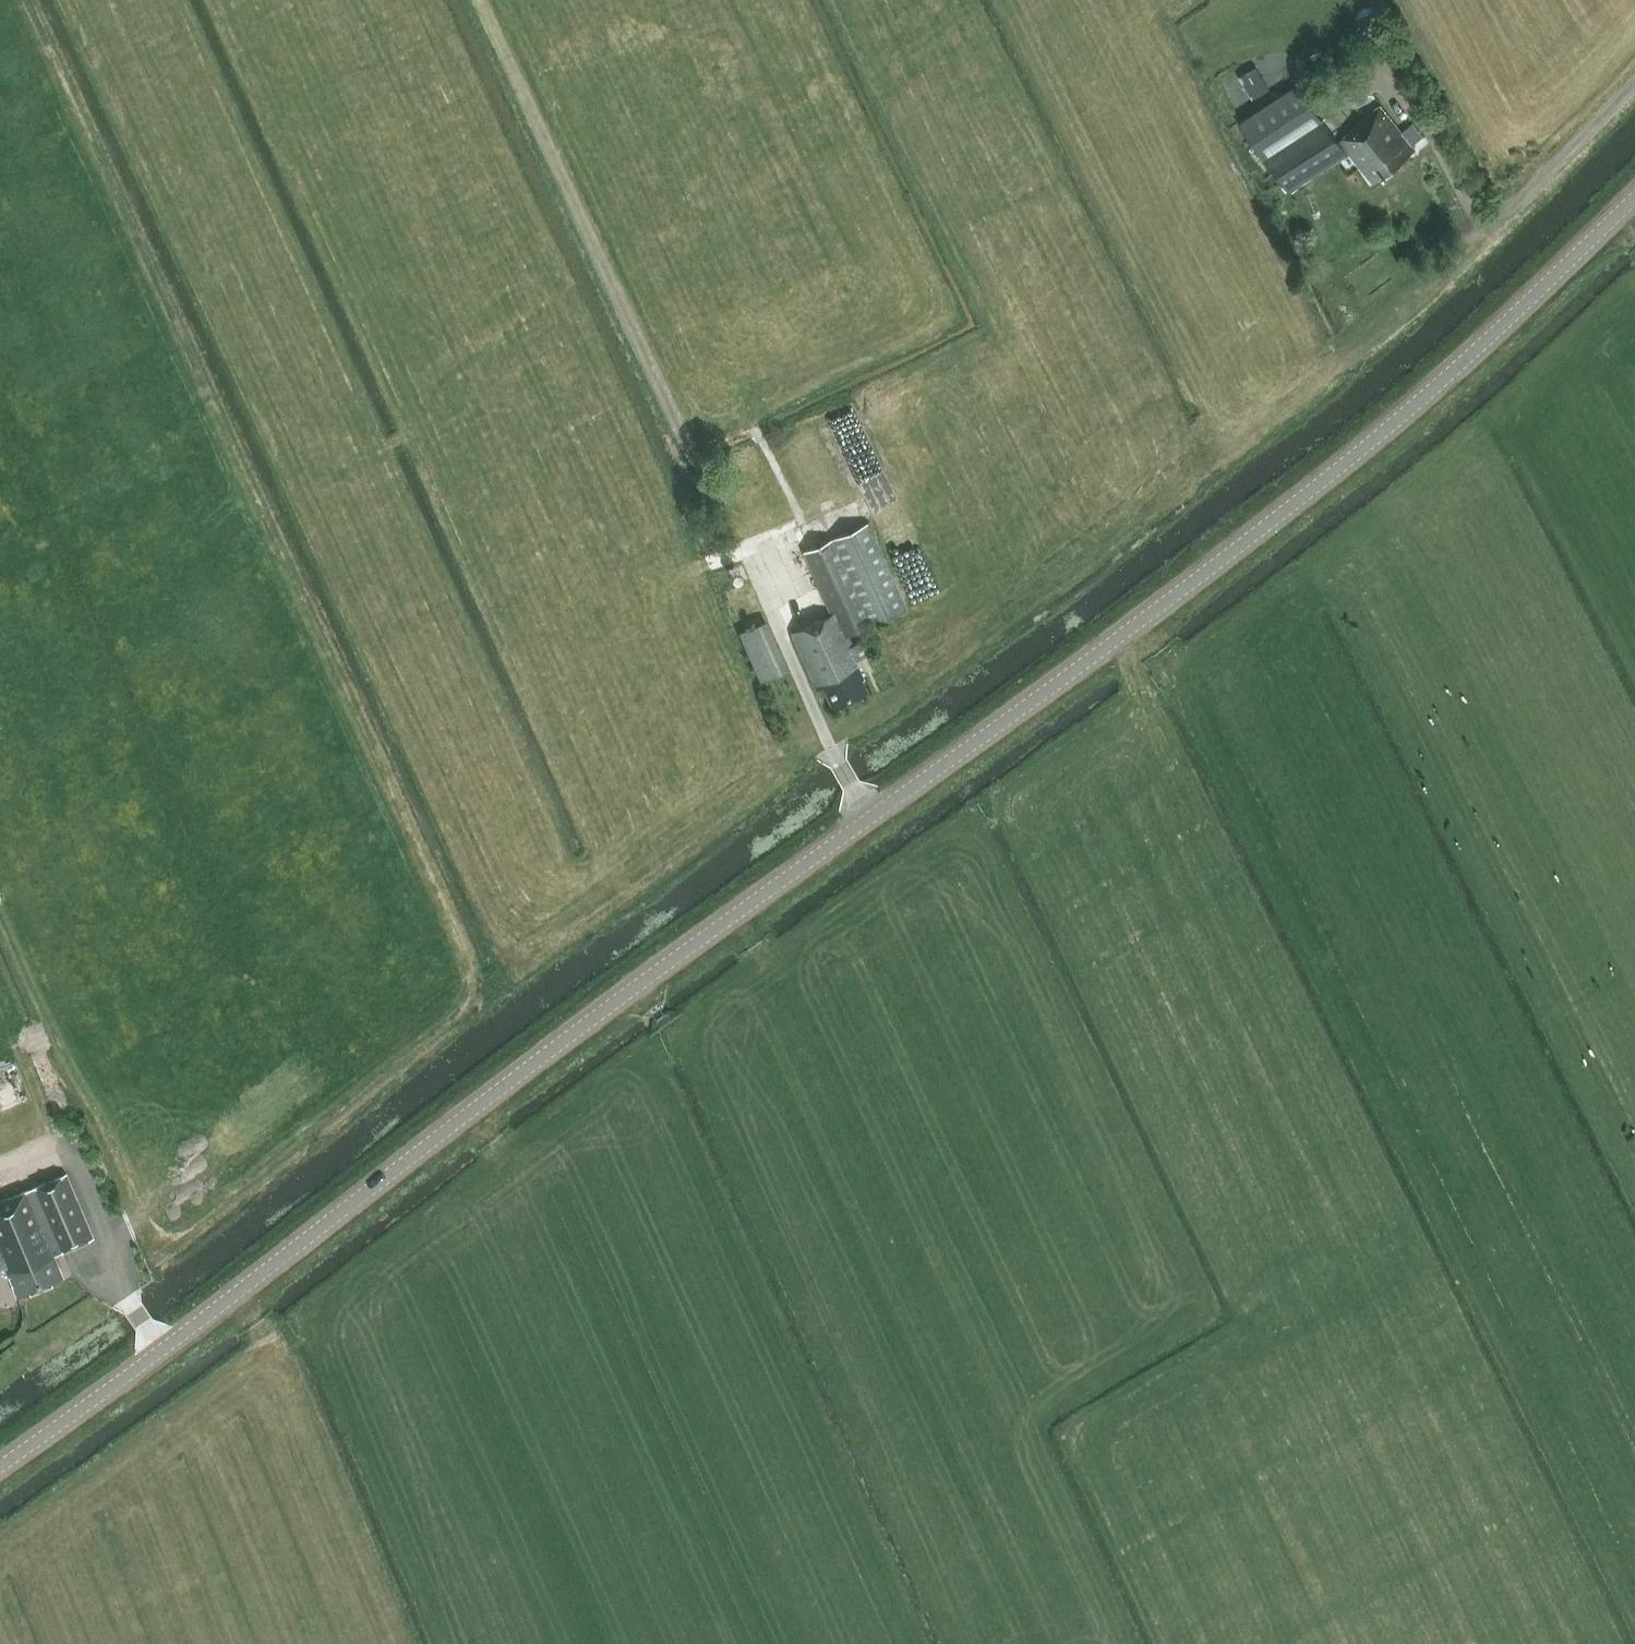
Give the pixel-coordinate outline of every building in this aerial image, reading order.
[(1257,69),(1242,77),(1253,96),(1268,88),(1257,69)] [(1266,158),(1325,122),(1300,81),(1241,118),(1266,158)] [(1326,123),(1288,145),(1267,159),(1274,170),(1265,176),(1274,190),(1283,184),(1288,192),(1350,151),(1372,178),(1415,148),(1412,145),(1420,136),(1411,125),(1402,132),(1381,106),(1355,129),(1356,131),(1341,142),(1326,123)] [(871,623),(907,607),(869,523),(804,552),(832,614),(791,632),(819,695),(825,693),(831,706),(866,690),(861,678),(863,677),(855,659),(873,651),(865,638),(851,645),(846,634),(871,623)] [(745,628),(766,678),(794,666),(773,616),(745,628)] [(94,1236),(67,1174),(31,1189),(12,1195),(0,1200),(0,1269),(4,1267),(17,1297),(65,1276),(54,1253),(94,1236)]
